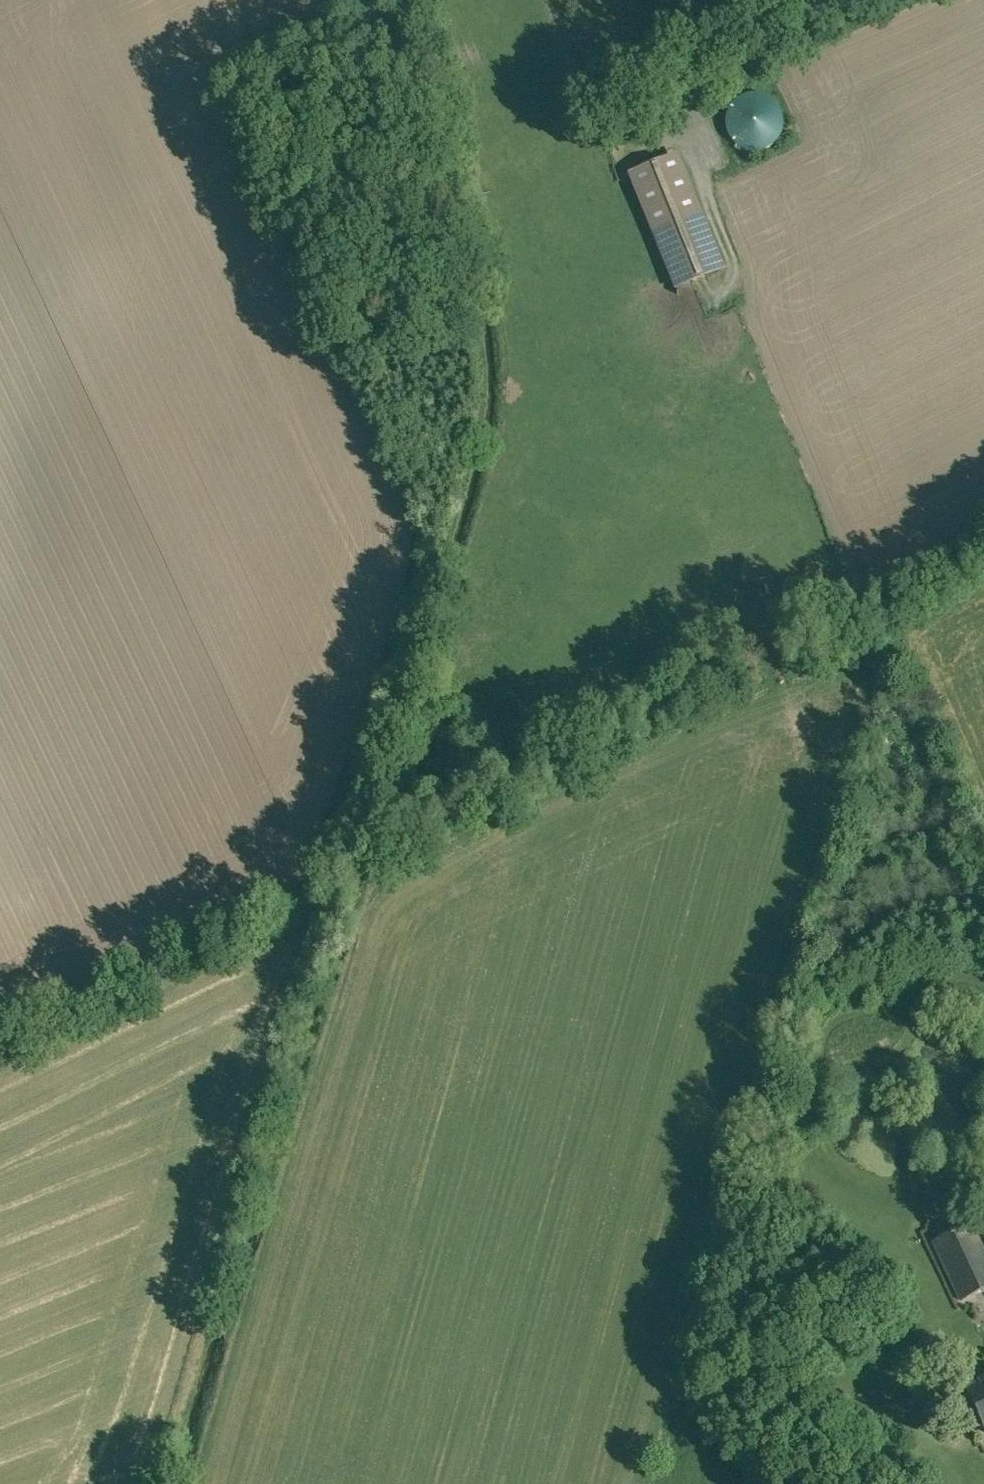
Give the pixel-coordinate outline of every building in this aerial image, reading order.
[(785,130),(786,125),(785,120),(783,115),(781,110),(777,106),(773,103),(769,101),(764,100),(758,100),(753,100),(748,102),(744,105),(740,109),(737,113),(735,118),(734,123),(734,128),(735,133),(737,138),(740,142),(744,146),(749,149),(754,150),(759,151),(764,151),(769,149),(774,147),(778,144),(781,140),(784,135),(785,130)] [(680,160),(628,181),(675,294),(727,273),(680,160)] [(975,1232),(928,1250),(951,1311),(983,1298),(983,1253),(975,1232)] [(967,1392),(983,1433),(983,1385),(967,1392)]
